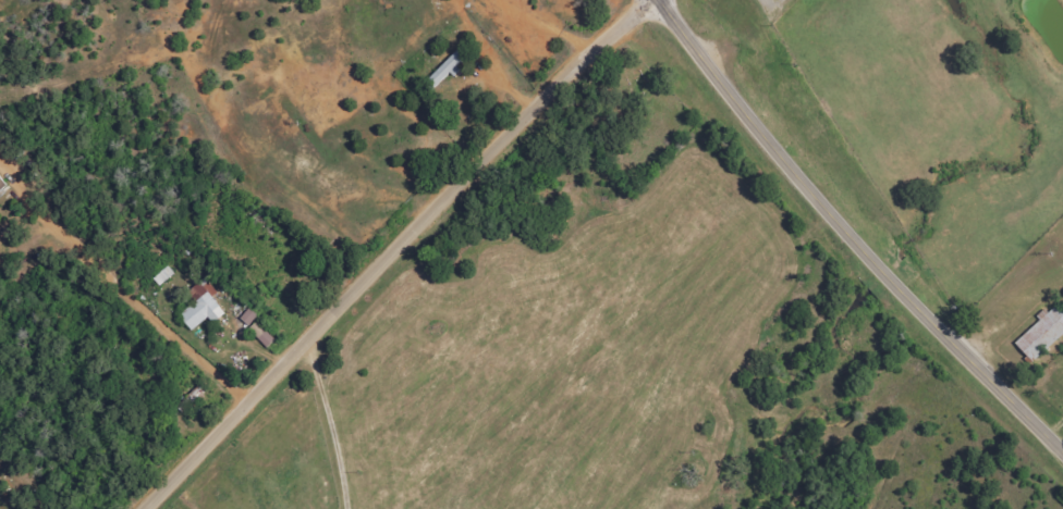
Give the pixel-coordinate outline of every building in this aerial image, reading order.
[(427,82),(436,91),(460,68),(458,66),(468,56),(461,48),(427,82)] [(0,173),(0,193),(10,184),(0,173)] [(178,274),(171,266),(155,278),(162,287),(178,274)] [(196,303),(182,314),(195,330),(211,317),(216,324),(228,314),(215,297),(220,293),(207,277),(188,293),(196,303)] [(1049,312),(1016,342),(1035,362),(1062,337),(1062,311),(1058,306),(1050,313),(1049,312)] [(261,315),(252,308),(243,319),(252,326),(261,315)] [(252,328),(269,348),(277,341),(261,321),(252,328)]
